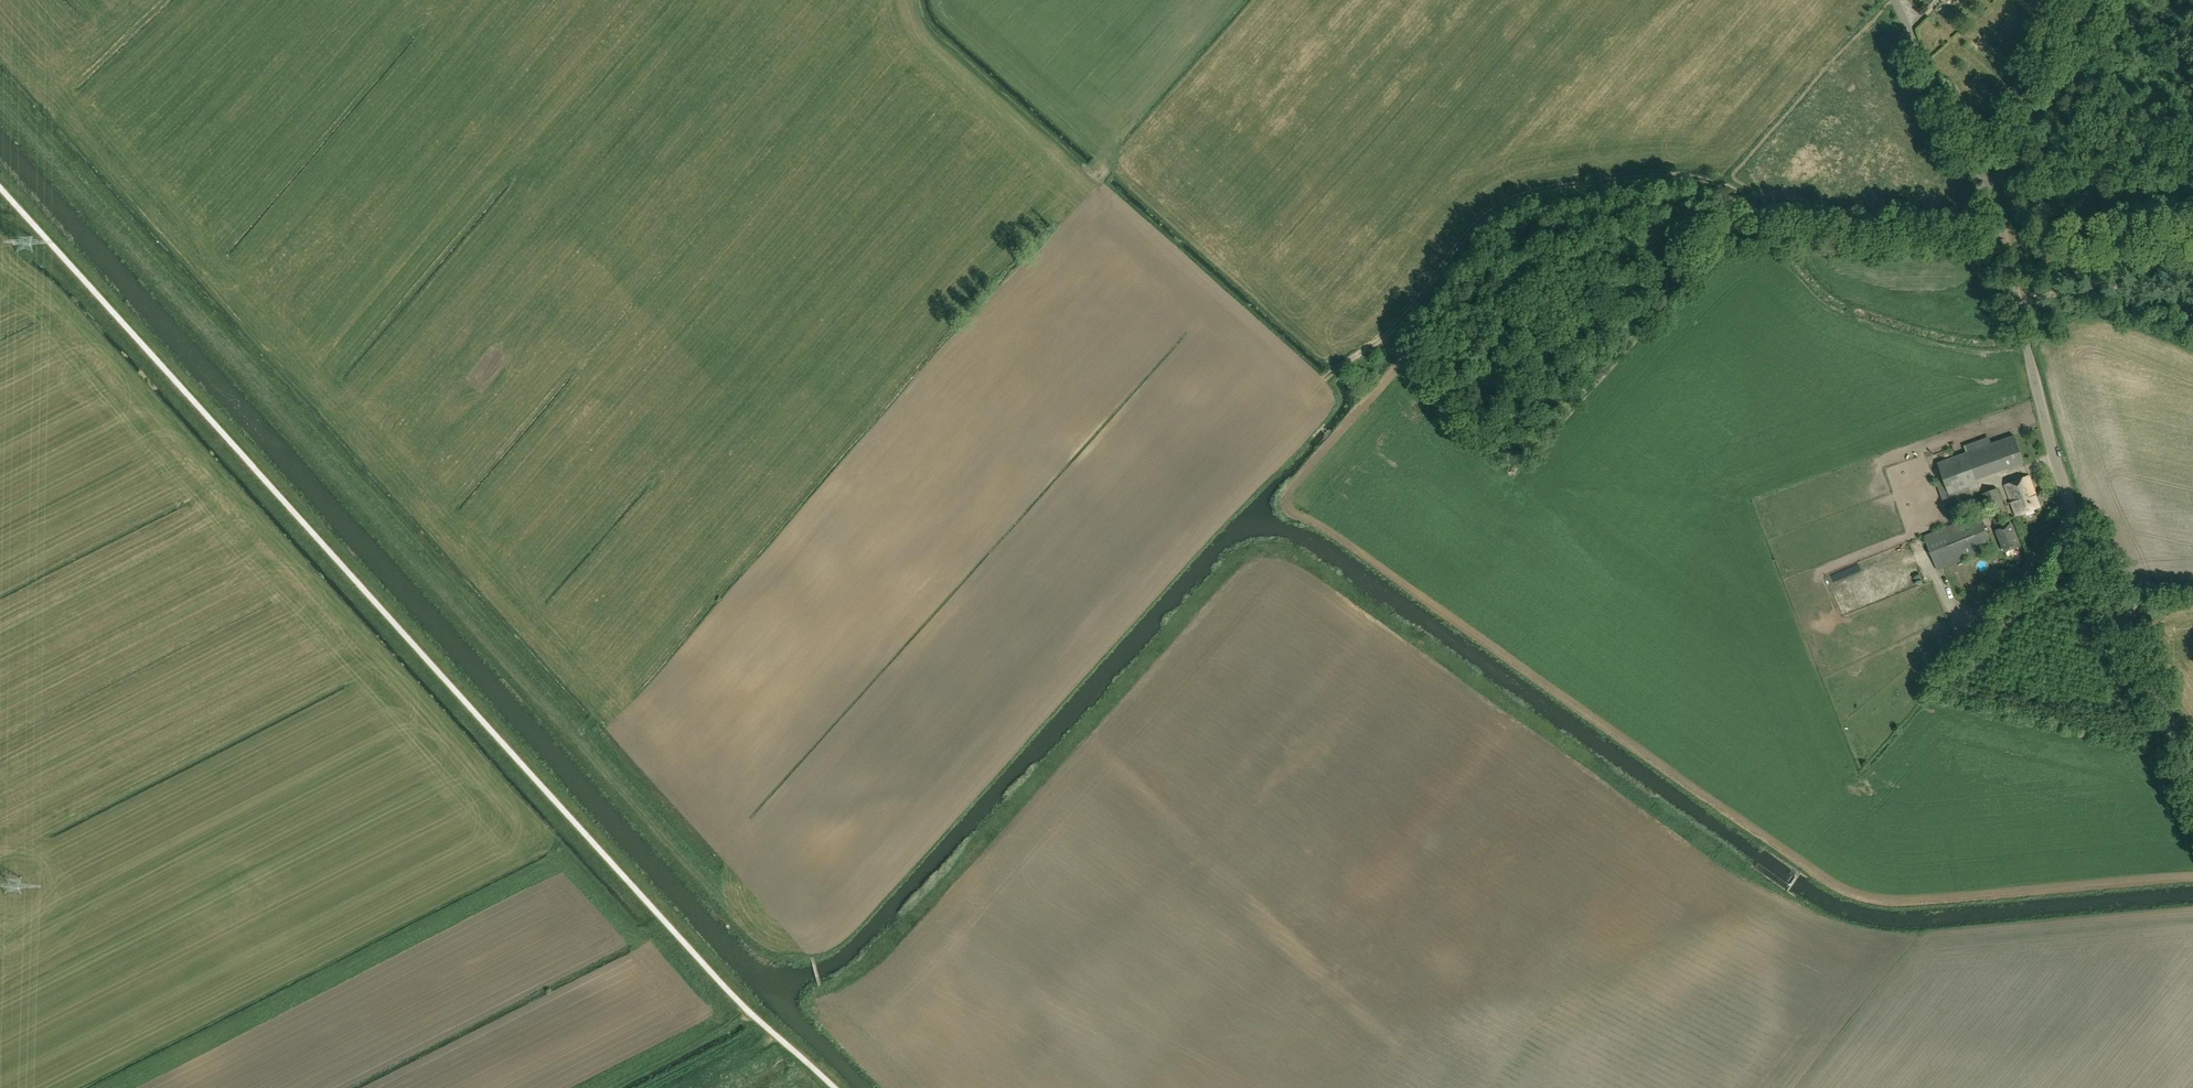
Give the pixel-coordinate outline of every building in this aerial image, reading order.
[(1962,2),(1960,0),(1950,0),(1947,3),(1955,10),(1962,2)] [(2023,459),(2015,436),(1987,446),(1996,469),(2023,459)] [(2041,507),(2030,476),(2005,486),(2017,516),(2041,507)] [(1998,489),(1985,495),(1997,524),(2010,519),(1998,489)] [(1993,548),(1980,515),(1925,537),(1938,570),(1993,548)] [(1999,530),(2006,549),(2019,544),(2012,525),(1999,530)]
